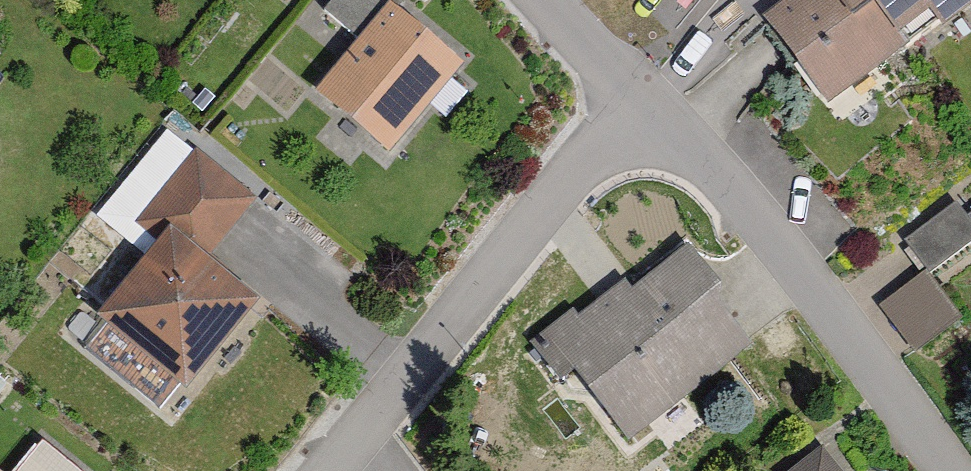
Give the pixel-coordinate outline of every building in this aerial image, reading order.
[(463,41),(398,0),(334,0),(329,8),(357,25),(312,97),(394,149),(463,41)] [(834,95),(960,0),(834,0),(788,34),(834,95)] [(219,249),(252,207),(200,167),(167,210),(219,249)] [(912,243),(934,277),(970,252),(970,221),(963,209),(912,243)] [(116,331),(191,390),(253,312),(178,253),(116,331)] [(565,358),(631,442),(740,356),(674,272),(565,358)] [(889,312),(922,355),(963,324),(929,281),(889,312)]
